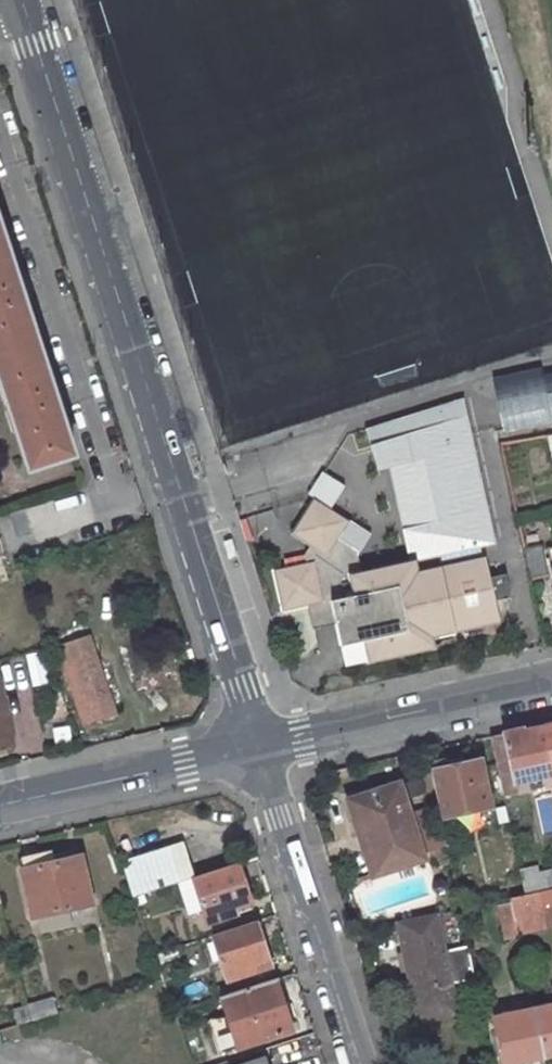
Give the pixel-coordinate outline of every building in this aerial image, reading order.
[(0,223),(0,376),(30,469),(75,455),(0,223)] [(551,419),(551,377),(543,379),(542,372),(499,382),(503,400),(497,402),(503,430),(551,419)] [(363,641),(368,663),(436,648),(433,638),(500,623),(495,601),(511,597),(506,574),(490,577),(485,555),(493,553),(478,487),(483,486),(468,418),(440,424),(442,432),(426,436),(437,485),(443,483),(447,500),(440,501),(445,522),(454,520),(459,544),(450,546),(454,562),(419,570),(421,581),(377,591),(372,568),(362,571),(357,550),(339,538),(350,520),(314,497),(290,534),(309,546),(319,552),(315,560),(307,561),(273,569),(282,611),(308,606),(331,600),(336,624),(358,619),(363,641)] [(305,553),(307,561),(315,560),(319,552),(309,546),(305,553)] [(548,575),(542,547),(523,551),(529,580),(548,575)] [(372,568),(377,591),(421,581),(419,570),(416,559),(372,568)] [(331,600),(308,606),(313,629),(336,624),(331,600)] [(358,619),(336,624),(341,646),(363,641),(358,619)] [(115,713),(90,636),(57,648),(62,664),(74,661),(93,720),(115,713)] [(15,744),(0,676),(0,747),(15,744)] [(544,726),(551,763),(551,724),(544,726)] [(491,735),(504,795),(518,792),(516,782),(551,774),(551,763),(544,726),(523,731),(523,728),(491,735)] [(435,760),(433,764),(434,770),(432,770),(441,817),(492,807),(482,760),(453,766),(452,760),(448,758),(435,760)] [(353,798),(378,874),(424,858),(405,800),(409,798),(405,785),(400,786),(399,783),(353,798)] [(185,843),(123,862),(133,896),(178,882),(195,876),(185,843)] [(45,855),(21,860),(23,869),(47,864),(45,855)] [(23,869),(34,917),(92,903),(81,856),(47,864),(23,869)] [(250,902),(238,863),(195,876),(178,882),(189,914),(204,909),(209,923),(229,916),(227,909),(235,907),(250,902)] [(525,895),(551,889),(551,875),(537,877),(535,867),(520,870),(525,895)] [(517,933),(551,925),(551,889),(525,895),(510,898),(511,904),(515,923),(517,933)] [(503,926),(515,923),(511,904),(499,907),(503,926)] [(227,909),(229,916),(238,913),(235,907),(227,909)] [(436,913),(398,922),(419,1021),(458,1013),(451,983),(475,978),(468,945),(444,950),(436,913)] [(269,960),(256,920),(212,935),(227,981),(248,974),(246,967),(254,964),(269,960)] [(517,933),(515,923),(503,926),(505,939),(518,936),(517,933)] [(176,948),(154,955),(158,967),(180,960),(176,948)] [(256,971),(254,964),(246,967),(248,974),(256,971)] [(290,1002),(282,976),(276,978),(284,1003),(290,1002)] [(284,1003),(276,978),(222,996),(228,1014),(209,1020),(220,1053),(292,1029),(284,1003)] [(33,1021),(58,1013),(54,998),(29,1005),(33,1021)] [(33,1021),(29,1005),(15,1009),(19,1025),(33,1021)] [(533,1009),(543,1056),(551,1054),(551,1005),(533,1009)] [(543,1056),(533,1009),(495,1017),(504,1063),(518,1063),(523,1063),(522,1060),(543,1056)]
